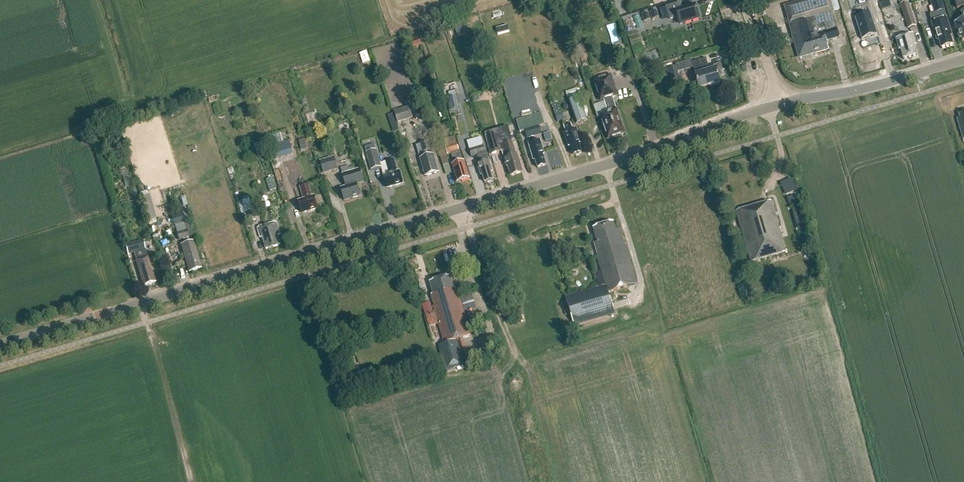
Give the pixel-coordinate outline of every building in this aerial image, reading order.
[(792,33),(834,21),(832,13),(834,13),(830,0),(808,0),(784,7),(792,33)] [(882,2),(884,9),(893,6),(891,0),(886,0),(882,2)] [(934,14),(944,11),(945,11),(941,0),(930,0),(934,14)] [(957,10),(961,9),(962,13),(961,13),(963,21),(955,24),(960,41),(961,40),(962,42),(963,42),(963,0),(954,0),(957,10)] [(908,29),(916,27),(908,2),(900,5),(908,29)] [(681,24),(701,18),(696,4),(682,8),(680,3),(666,7),(670,19),(679,16),(681,24)] [(659,18),(656,10),(651,12),(653,20),(659,18)] [(944,11),(934,14),(929,15),(932,23),(931,23),(937,40),(939,40),(941,49),(953,45),(950,37),(952,36),(946,18),(944,11)] [(642,14),(644,22),(650,20),(648,13),(642,14)] [(856,19),(863,41),(878,36),(871,15),(856,19)] [(834,21),(792,33),(799,59),(828,50),(826,41),(840,37),(836,22),(835,22),(834,21)] [(461,23),(454,25),(457,34),(464,32),(461,23)] [(916,46),(913,35),(896,40),(899,51),(901,51),(903,60),(917,56),(914,46),(916,46)] [(420,40),(412,43),(415,51),(423,48),(420,40)] [(360,54),(363,64),(370,62),(367,52),(360,54)] [(721,84),(719,77),(725,75),(721,64),(709,68),(706,59),(692,63),(693,68),(700,90),(721,84)] [(666,70),(669,82),(680,79),(676,66),(666,70)] [(609,114),(602,117),(609,139),(624,134),(617,112),(616,112),(614,104),(612,97),(616,95),(610,78),(595,83),(601,101),(604,100),(606,107),(609,114)] [(482,99),(498,95),(495,87),(480,91),(482,99)] [(566,93),(568,98),(579,94),(577,89),(566,93)] [(457,95),(446,97),(449,110),(460,108),(457,95)] [(579,98),(569,102),(577,125),(587,121),(579,98)] [(415,118),(421,116),(418,106),(411,108),(415,118)] [(398,123),(413,118),(409,107),(394,112),(398,123)] [(545,125),(541,113),(516,121),(520,133),(525,132),(527,140),(529,139),(531,145),(529,145),(534,161),(535,161),(538,169),(546,166),(543,156),(544,155),(540,142),(536,143),(534,138),(542,135),(539,127),(545,125)] [(564,120),(562,113),(555,115),(558,123),(564,120)] [(581,154),(582,153),(579,145),(581,144),(577,130),(572,131),(570,124),(564,126),(566,133),(564,134),(569,148),(570,148),(573,156),(574,156),(576,157),(580,156),(581,154)] [(271,136),(275,148),(271,149),(274,160),(292,155),(289,144),(285,145),(281,133),(271,136)] [(512,142),(503,144),(501,139),(498,140),(496,133),(485,136),(491,154),(501,151),(502,151),(504,159),(507,168),(508,168),(511,177),(522,173),(517,155),(516,156),(512,142)] [(544,134),(546,142),(552,141),(550,133),(544,134)] [(432,156),(428,143),(421,145),(425,159),(421,160),(426,177),(439,173),(433,156),(432,156)] [(255,146),(258,157),(265,155),(261,144),(255,146)] [(447,156),(459,152),(457,144),(445,148),(447,156)] [(374,145),(365,147),(366,153),(376,151),(374,145)] [(475,148),(469,150),(471,158),(477,156),(486,154),(483,146),(475,148)] [(366,153),(371,170),(381,168),(376,151),(366,153)] [(463,164),(460,154),(452,157),(455,166),(451,167),(453,174),(454,173),(457,183),(470,180),(464,163),(463,164)] [(443,166),(449,165),(445,155),(440,157),(443,166)] [(334,156),(320,160),(323,173),(337,169),(334,156)] [(492,181),(493,181),(491,173),(492,173),(487,156),(479,158),(481,164),(478,165),(480,173),(482,173),(485,183),(486,183),(488,184),(491,183),(492,181)] [(394,160),(386,162),(390,175),(384,177),(387,188),(403,184),(399,172),(397,173),(394,160)] [(343,174),(352,171),(350,165),(342,168),(343,174)] [(357,185),(364,183),(360,170),(342,175),(346,188),(341,190),(344,201),(360,197),(357,185)] [(123,178),(126,189),(135,186),(132,176),(123,178)] [(312,198),(308,185),(300,188),(304,200),(298,202),(302,214),(318,209),(314,197),(312,198)] [(141,198),(148,221),(156,219),(150,196),(141,198)] [(243,201),(246,213),(249,223),(256,221),(249,199),(243,201)] [(786,252),(771,203),(736,213),(751,263),(786,252)] [(793,210),(796,221),(802,219),(799,209),(793,210)] [(172,216),(179,241),(190,238),(183,213),(172,216)] [(280,236),(276,223),(258,229),(261,239),(263,238),(266,250),(280,245),(278,236),(280,236)] [(611,293),(636,285),(620,230),(616,231),(613,223),(593,229),(597,243),(595,244),(599,257),(597,257),(606,286),(566,298),(574,326),(615,314),(610,297),(612,296),(611,293)] [(145,250),(142,241),(125,245),(128,255),(134,253),(136,261),(143,287),(154,283),(147,258),(146,258),(144,251),(145,250)] [(194,249),(192,243),(189,243),(182,246),(190,272),(200,269),(198,263),(194,249)] [(569,260),(573,256),(567,251),(563,255),(569,260)] [(453,289),(450,277),(430,283),(434,295),(431,296),(435,307),(431,308),(431,307),(424,310),(426,315),(435,312),(445,344),(439,346),(447,371),(465,366),(457,341),(472,337),(458,291),(457,291),(453,289)]
